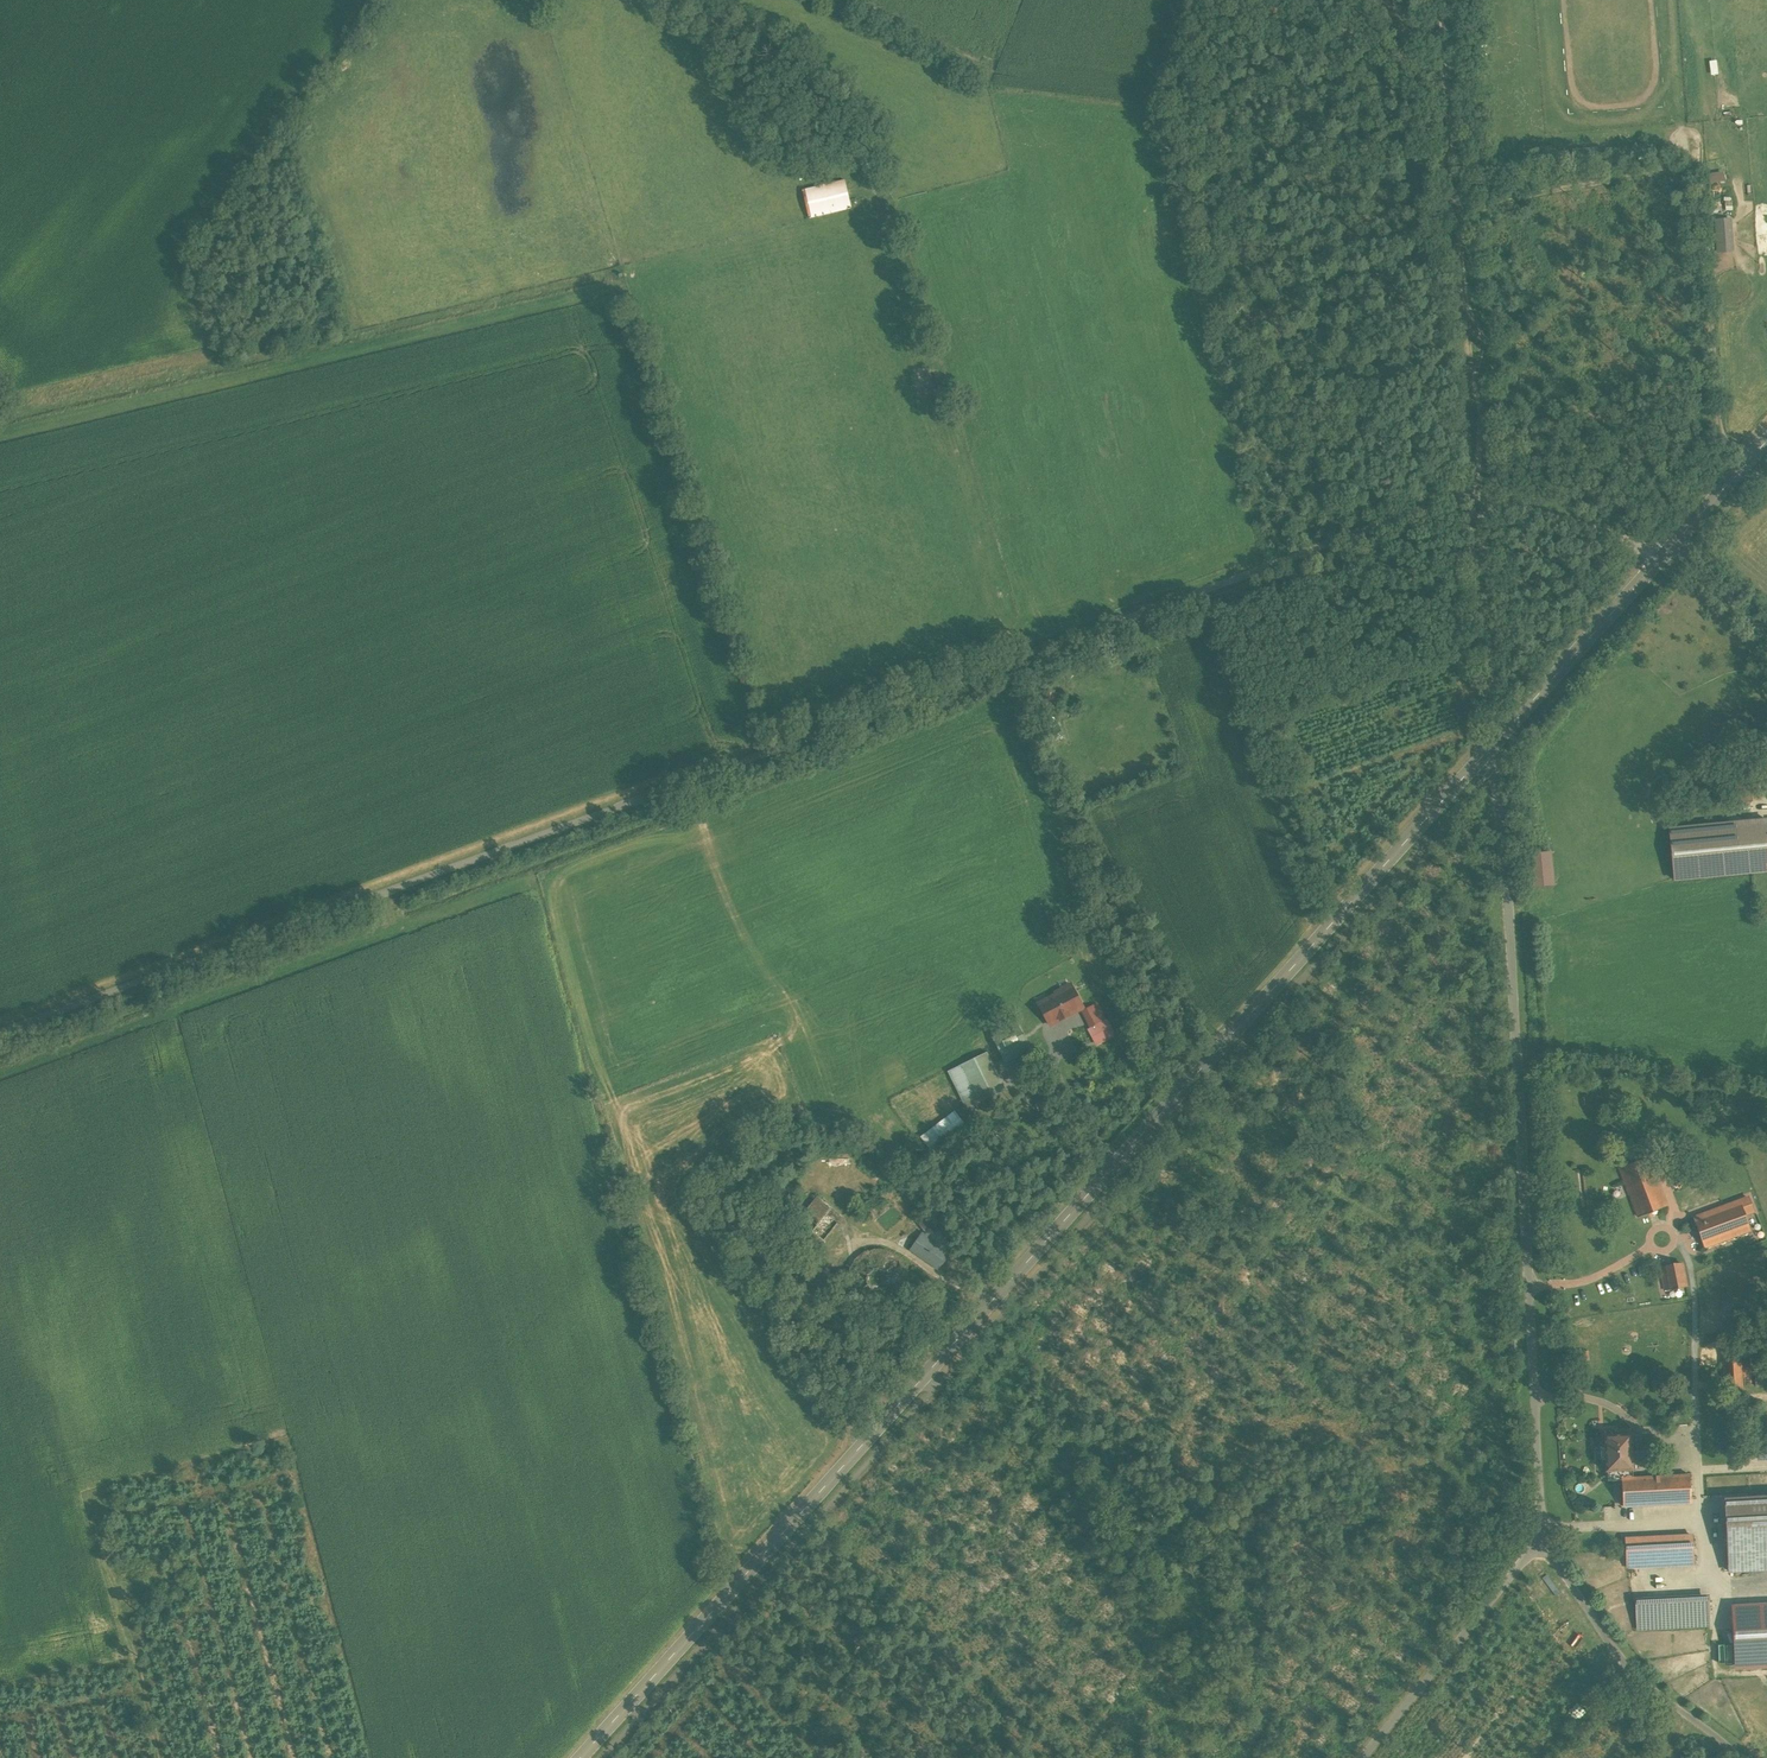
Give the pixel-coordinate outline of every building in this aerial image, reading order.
[(847,181),(803,190),(810,219),(853,209),(847,181)] [(1670,830),(1675,880),(1766,871),(1766,820),(1670,830)] [(1555,885),(1552,851),(1529,854),(1532,887),(1555,885)] [(1056,995),(1039,1004),(1050,1025),(1083,1008),(1071,985),(1055,993),(1056,995)] [(1081,1011),(1091,1029),(1103,1022),(1094,1005),(1081,1011)] [(1091,1029),(1089,1029),(1098,1045),(1114,1035),(1106,1020),(1103,1022),(1091,1029)] [(1016,1026),(991,1037),(1002,1064),(1027,1053),(1016,1026)] [(1010,1095),(991,1055),(952,1073),(971,1113),(1010,1095)] [(1650,1159),(1619,1172),(1638,1217),(1668,1205),(1650,1159)] [(842,1217),(817,1197),(793,1227),(818,1247),(842,1217)] [(1748,1197),(1696,1216),(1707,1247),(1750,1232),(1744,1215),(1753,1211),(1748,1197)] [(919,1223),(930,1236),(938,1229),(927,1216),(919,1223)] [(923,1234),(911,1250),(938,1269),(950,1252),(923,1234)] [(848,1276),(848,1282),(849,1288),(851,1293),(855,1298),(859,1303),(864,1306),(869,1308),(875,1309),(881,1310),(887,1308),(892,1306),(897,1303),(902,1299),(905,1294),(907,1289),(909,1283),(909,1277),(908,1271),(905,1265),(902,1260),(898,1256),(893,1253),(888,1250),(882,1249),(876,1249),(870,1250),(864,1252),(859,1256),(855,1260),(852,1265),(849,1270),(848,1276)] [(1683,1263),(1660,1268),(1665,1290),(1687,1285),(1683,1263)] [(1742,1355),(1722,1356),(1723,1389),(1743,1388),(1742,1355)] [(1622,1470),(1633,1470),(1631,1434),(1604,1436),(1606,1471),(1622,1470)] [(1633,1477),(1633,1470),(1622,1470),(1624,1506),(1691,1502),(1689,1474),(1633,1477)] [(1729,1501),(1732,1575),(1766,1574),(1766,1500),(1729,1501)] [(1692,1536),(1627,1539),(1629,1568),(1694,1565),(1692,1536)] [(1709,1597),(1635,1600),(1637,1630),(1710,1626),(1709,1597)] [(1732,1605),(1736,1669),(1766,1667),(1766,1603),(1732,1605)]
